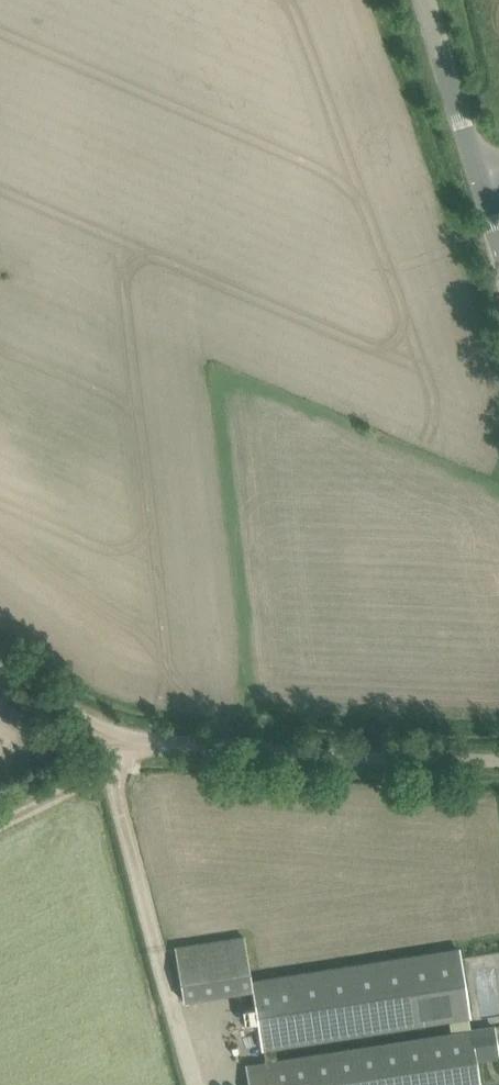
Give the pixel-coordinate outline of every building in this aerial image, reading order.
[(253,989),(251,979),(244,937),(175,948),(183,1000),(253,989)] [(470,1031),(469,1020),(458,948),(331,968),(253,980),(264,1052),(266,1063),(277,1062),(275,1050),(342,1040),(449,1023),(451,1034),(470,1031)] [(478,1081),(470,1031),(451,1034),(277,1062),(266,1063),(247,1066),(250,1084),(479,1084),(478,1081)]
